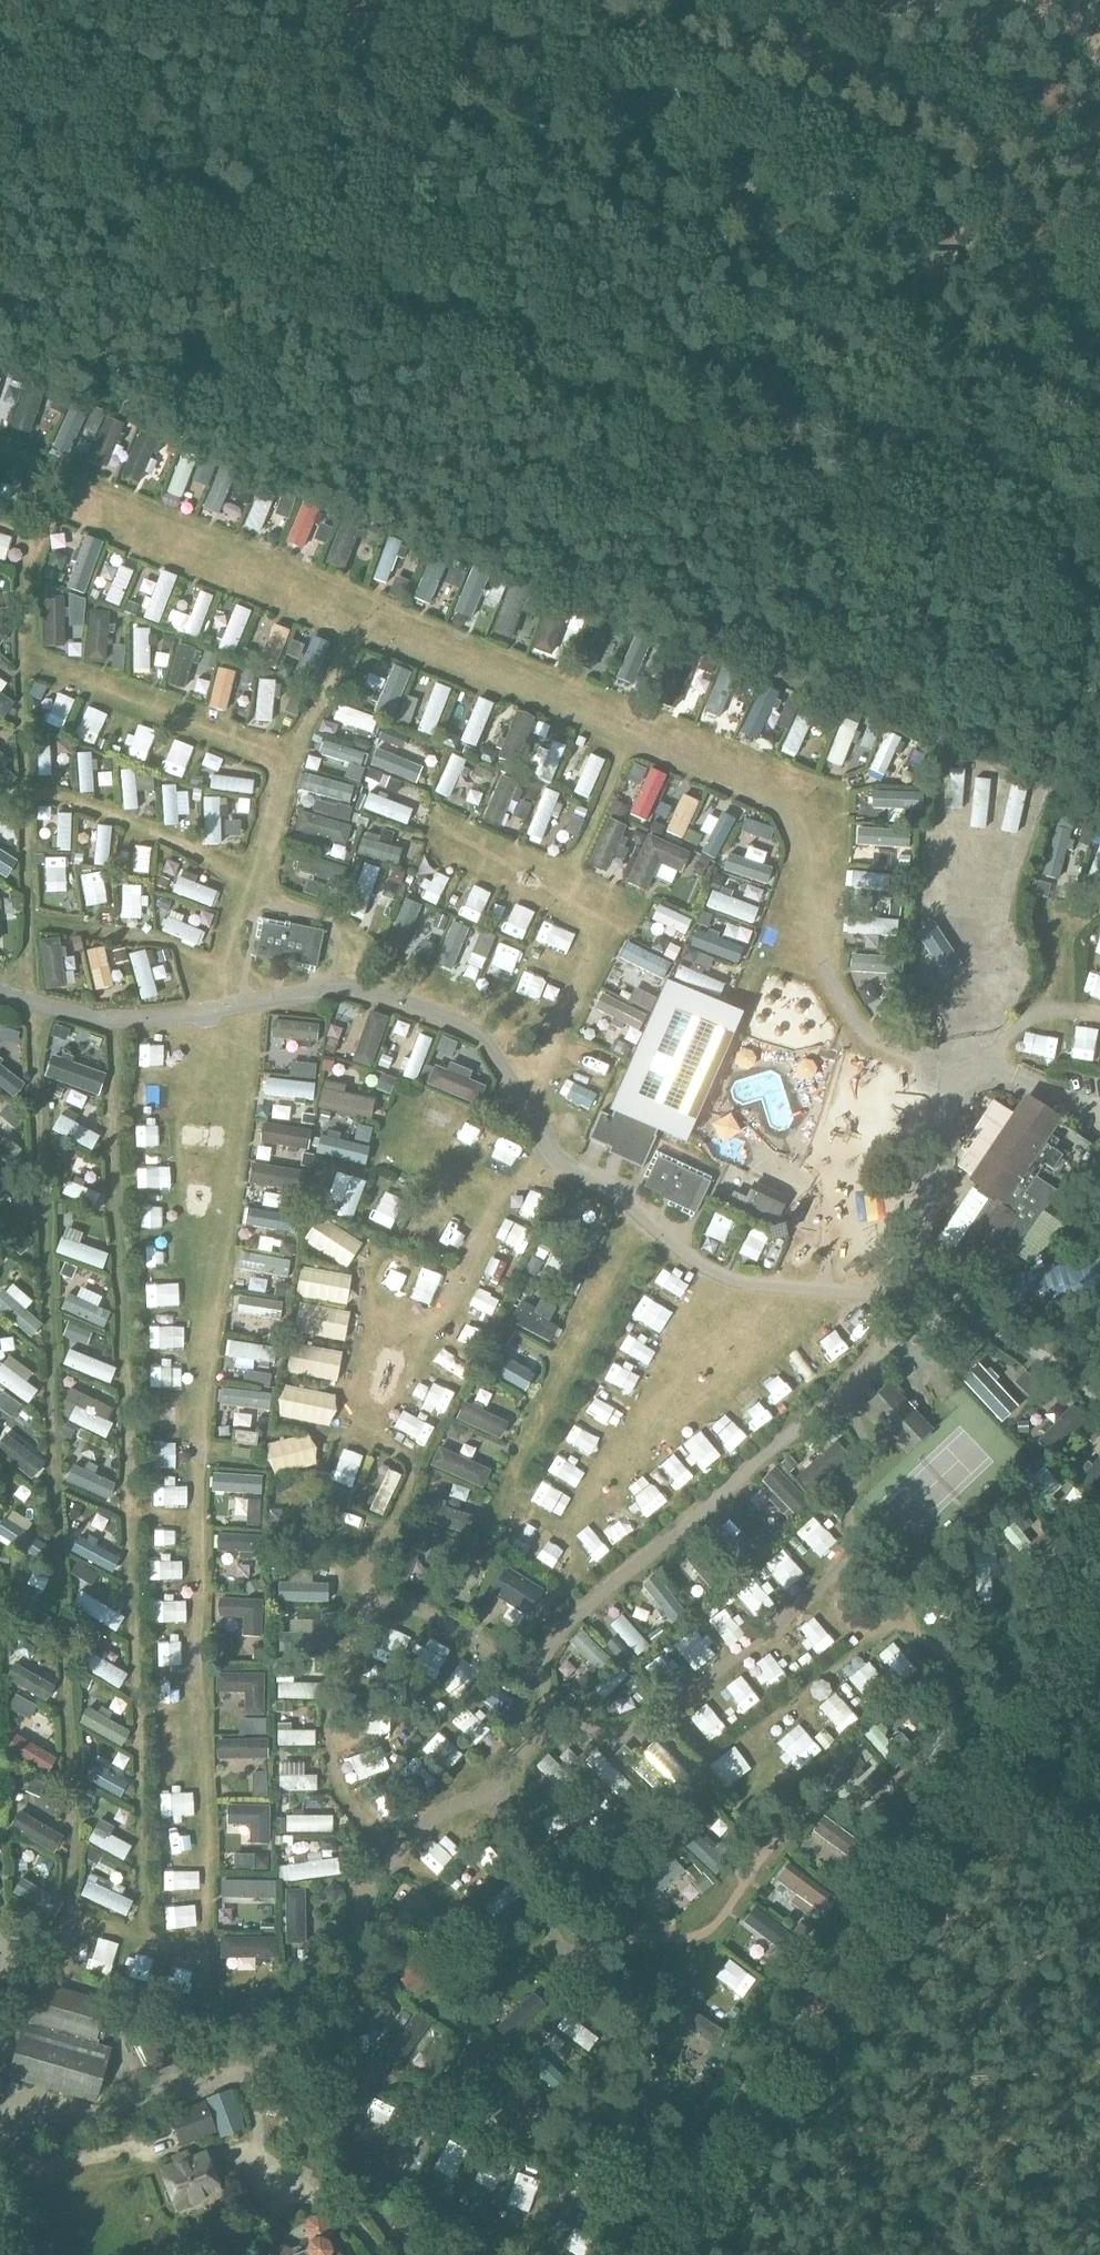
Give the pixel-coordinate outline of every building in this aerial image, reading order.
[(28,383),(13,428),(30,434),(45,389),(28,383)] [(69,414),(55,444),(67,449),(81,419),(69,414)] [(108,419),(90,460),(106,467),(124,426),(108,419)] [(141,432),(121,477),(139,484),(158,440),(141,432)] [(181,459),(168,492),(180,497),(188,477),(193,479),(196,470),(192,468),(194,464),(181,459)] [(223,465),(204,509),(218,515),(238,472),(223,465)] [(141,492),(152,497),(161,475),(150,471),(141,492)] [(261,490),(246,527),(260,533),(275,496),(261,490)] [(303,502),(287,543),(303,550),(319,509),(303,502)] [(345,515),(326,563),(344,570),(363,522),(345,515)] [(389,538),(374,580),(386,584),(402,543),(389,538)] [(88,543),(76,577),(89,581),(101,548),(88,543)] [(9,551),(0,551),(0,556),(0,573),(8,574),(9,551)] [(448,563),(433,556),(414,601),(429,608),(448,563)] [(120,567),(106,601),(119,606),(133,572),(120,567)] [(474,567),(454,613),(469,620),(489,574),(474,567)] [(162,572),(144,619),(159,624),(177,578),(162,572)] [(511,640),(532,586),(512,579),(491,632),(511,640)] [(201,593),(184,634),(197,639),(214,598),(201,593)] [(64,598),(45,598),(46,647),(65,647),(64,598)] [(552,598),(533,648),(551,655),(570,605),(552,598)] [(237,607),(219,648),(234,654),(251,613),(237,607)] [(91,612),(87,662),(106,663),(110,614),(91,612)] [(591,672),(612,623),(594,616),(574,664),(591,672)] [(11,632),(0,623),(0,645),(11,632)] [(273,629),(259,665),(274,671),(288,634),(273,629)] [(149,630),(134,630),(134,671),(150,671),(149,630)] [(637,636),(620,675),(634,681),(651,642),(637,636)] [(295,683),(312,690),(330,647),(313,640),(295,683)] [(179,645),(168,684),(185,689),(196,649),(179,645)] [(676,656),(658,702),(676,709),(694,663),(676,656)] [(723,666),(705,713),(720,719),(738,672),(723,666)] [(219,669),(210,708),(226,712),(235,673),(219,669)] [(395,671),(376,713),(380,715),(390,719),(409,677),(395,671)] [(260,680),(256,720),(272,722),(276,682),(260,680)] [(184,708),(195,711),(202,683),(190,681),(184,708)] [(436,685),(418,731),(433,737),(450,690),(436,685)] [(764,685),(746,723),(759,730),(777,691),(764,685)] [(689,704),(704,707),(707,694),(684,689),(677,726),(684,727),(689,704)] [(3,720),(14,704),(0,694),(0,718),(3,720)] [(479,699),(461,742),(476,748),(494,705),(479,699)] [(339,706),(334,720),(372,734),(377,720),(339,706)] [(802,707),(782,749),(796,756),(816,713),(802,707)] [(517,712),(499,759),(517,765),(535,719),(517,712)] [(844,719),(827,761),(842,767),(859,725),(844,719)] [(887,733),(870,770),(884,776),(901,739),(887,733)] [(49,736),(36,737),(38,776),(51,776),(49,736)] [(324,742),(320,755),(361,768),(365,755),(324,742)] [(553,742),(538,779),(550,784),(565,747),(553,742)] [(376,751),(370,765),(414,783),(419,769),(376,751)] [(91,754),(78,755),(80,794),(94,793),(91,754)] [(452,756),(436,793),(449,799),(466,762),(452,756)] [(591,756),(575,793),(588,798),(604,762),(591,756)] [(4,794),(17,780),(0,765),(0,790),(4,794)] [(375,767),(369,780),(413,800),(419,787),(375,767)] [(652,770),(631,814),(645,821),(666,777),(652,770)] [(970,821),(984,775),(967,770),(953,816),(970,821)] [(135,771),(122,772),(125,811),(138,810),(135,771)] [(307,775),(303,790),(343,800),(347,786),(307,775)] [(212,777),(211,789),(252,795),(254,782),(212,777)] [(502,777),(483,821),(499,828),(518,784),(502,777)] [(992,832),(1005,785),(986,780),(973,827),(992,832)] [(178,786),(162,787),(165,826),(180,825),(178,786)] [(544,790),(527,835),(541,841),(559,796),(544,790)] [(144,793),(146,807),(159,806),(157,791),(144,793)] [(873,792),(872,809),(923,811),(923,794),(873,792)] [(994,833),(1010,839),(1026,799),(1010,793),(994,833)] [(369,796),(363,811),(400,824),(405,809),(369,796)] [(684,797),(668,832),(680,837),(696,802),(684,797)] [(220,799),(205,799),(206,845),(221,844),(220,799)] [(301,812),(296,830),(346,845),(351,827),(301,812)] [(722,813),(702,853),(715,859),(735,820),(722,813)] [(59,815),(58,851),(70,851),(71,815),(59,815)] [(609,819),(589,865),(606,872),(626,827),(609,819)] [(99,827),(95,866),(108,867),(112,828),(99,827)] [(1055,827),(1043,876),(1059,880),(1072,831),(1055,827)] [(858,829),(857,845),(909,848),(910,832),(858,829)] [(682,873),(690,854),(649,835),(627,883),(646,892),(659,863),(682,873)] [(362,839),(358,854),(397,865),(402,850),(362,839)] [(1082,892),(1097,898),(1099,890),(1099,846),(1082,892)] [(302,855),(297,871),(342,886),(347,870),(302,855)] [(726,855),(721,870),(767,886),(773,870),(726,855)] [(8,880),(16,871),(0,857),(0,874),(8,880)] [(364,865),(349,911),(364,916),(380,870),(364,865)] [(58,867),(43,868),(45,904),(59,904),(58,867)] [(139,867),(136,889),(148,891),(151,869),(139,867)] [(91,872),(78,874),(85,912),(98,910),(91,872)] [(852,872),(851,888),(900,893),(901,877),(852,872)] [(179,879),(173,893),(212,907),(217,893),(179,879)] [(713,892),(707,907),(753,924),(759,909),(713,892)] [(406,900),(387,944),(404,951),(422,906),(406,900)] [(123,937),(148,934),(144,905),(119,908),(123,937)] [(485,937),(493,909),(480,905),(472,933),(485,937)] [(659,906),(652,920),(685,935),(692,921),(659,906)] [(848,917),(847,934),(897,937),(898,921),(848,917)] [(169,918),(163,932),(197,946),(203,933),(169,918)] [(490,938),(502,940),(505,923),(494,920),(490,938)] [(454,923),(436,965),(452,972),(470,930),(454,923)] [(258,957),(318,968),(325,931),(291,924),(290,929),(264,924),(258,957)] [(521,929),(512,949),(523,954),(532,933),(521,929)] [(697,932),(691,947),(738,964),(743,949),(697,932)] [(197,963),(203,948),(167,935),(162,949),(197,963)] [(889,937),(863,936),(863,950),(888,951),(889,937)] [(47,990),(65,987),(59,939),(41,942),(47,990)] [(626,943),(619,958),(662,980),(670,966),(626,943)] [(1087,971),(1099,973),(1099,947),(1092,946),(1087,971)] [(103,949),(87,952),(96,990),(112,986),(103,949)] [(145,951),(130,956),(143,1000),(157,996),(145,951)] [(852,955),(851,972),(902,976),(903,959),(852,955)] [(680,966),(675,978),(719,997),(725,985),(680,966)] [(1086,982),(1079,1010),(1099,1015),(1099,985),(1086,982)] [(716,1013),(721,1001),(680,983),(675,995),(716,1013)] [(602,995),(595,1010),(613,1019),(611,1025),(621,1030),(623,1025),(638,1032),(646,1017),(602,995)] [(371,1012),(353,1061),(371,1068),(389,1018),(371,1012)] [(688,1045),(693,1032),(655,1017),(650,1030),(688,1045)] [(317,1049),(319,1026),(274,1021),(272,1038),(302,1041),(302,1048),(317,1049)] [(420,1035),(404,1077),(416,1082),(432,1040),(420,1035)] [(53,1056),(45,1077),(98,1097),(106,1075),(53,1056)] [(269,1056),(268,1068),(299,1069),(299,1057),(269,1056)] [(14,1097),(25,1084),(0,1065),(0,1086),(14,1097)] [(436,1067),(428,1085),(478,1106),(486,1088),(436,1067)] [(266,1080),(265,1094),(313,1100),(315,1085),(266,1080)] [(322,1089),(318,1108),(370,1120),(375,1101),(322,1089)] [(1045,1143),(1062,1119),(1026,1095),(968,1179),(980,1187),(977,1192),(991,1202),(957,1253),(982,1271),(1019,1217),(1013,1212),(1045,1164),(1053,1169),(1062,1155),(1045,1143)] [(658,1130),(614,1110),(611,1117),(601,1112),(589,1139),(612,1149),(613,1147),(627,1153),(624,1160),(643,1168),(657,1137),(655,1136),(658,1130)] [(61,1116),(53,1130),(92,1151),(99,1137),(61,1116)] [(308,1151),(311,1132),(265,1124),(261,1143),(308,1151)] [(726,1173),(735,1154),(707,1141),(698,1159),(726,1173)] [(30,1169),(0,1144),(0,1170),(17,1184),(30,1169)] [(688,1210),(703,1178),(658,1157),(645,1186),(665,1196),(664,1199),(688,1210)] [(301,1192),(305,1173),(252,1164),(249,1184),(301,1192)] [(786,1203),(783,1195),(754,1182),(747,1197),(735,1192),(733,1196),(721,1191),(717,1200),(775,1226),(786,1203)] [(1037,1191),(1031,1202),(1059,1219),(1066,1208),(1037,1191)] [(60,1211),(80,1216),(83,1203),(63,1198),(60,1211)] [(353,1237),(359,1211),(343,1207),(336,1233),(353,1237)] [(1018,1222),(1060,1240),(1066,1226),(1024,1208),(1018,1222)] [(555,1236),(575,1243),(584,1217),(564,1210),(555,1236)] [(21,1256),(33,1241),(0,1214),(0,1239),(21,1256)] [(391,1218),(380,1243),(393,1249),(404,1223),(391,1218)] [(433,1265),(451,1230),(434,1222),(417,1257),(433,1265)] [(245,1225),(243,1242),(292,1248),(294,1232),(245,1225)] [(61,1240),(55,1255),(102,1272),(108,1257),(61,1240)] [(308,1248),(304,1272),(327,1275),(330,1251),(308,1248)] [(271,1290),(271,1280),(232,1279),(232,1290),(271,1290)] [(565,1306),(570,1293),(541,1282),(537,1295),(565,1306)] [(1051,1315),(1066,1303),(1049,1283),(1034,1296),(1051,1315)] [(24,1324),(30,1313),(7,1301),(1,1311),(24,1324)] [(76,1303),(72,1314),(95,1321),(98,1310),(76,1303)] [(235,1311),(233,1325),(279,1333),(282,1319),(235,1311)] [(143,1335),(144,1359),(168,1358),(167,1333),(143,1335)] [(507,1343),(496,1365),(525,1381),(536,1358),(507,1343)] [(264,1376),(265,1360),(225,1358),(224,1374),(264,1376)] [(478,1380),(518,1405),(528,1389),(487,1364),(478,1380)] [(1001,1416),(1016,1403),(980,1365),(966,1379),(1001,1416)] [(29,1416),(35,1404),(16,1395),(22,1381),(0,1371),(0,1372),(0,1403),(29,1416)] [(69,1386),(100,1396),(105,1382),(74,1372),(69,1386)] [(908,1453),(934,1429),(890,1381),(864,1406),(908,1453)] [(79,1394),(72,1405),(101,1426),(109,1415),(79,1394)] [(1071,1407),(1037,1442),(1051,1455),(1085,1420),(1071,1407)] [(276,1413),(270,1437),(281,1440),(287,1416),(276,1413)] [(71,1422),(65,1437),(102,1453),(109,1438),(71,1422)] [(256,1446),(257,1435),(234,1432),(233,1443),(256,1446)] [(0,1443),(0,1455),(32,1480),(44,1465),(6,1435),(0,1443)] [(836,1442),(796,1478),(810,1493),(850,1458),(836,1442)] [(439,1448),(432,1466),(483,1489),(491,1471),(439,1448)] [(1099,1487),(1099,1457),(1078,1480),(1093,1494),(1099,1487)] [(291,1487),(293,1460),(270,1459),(269,1486),(291,1487)] [(95,1475),(98,1468),(88,1464),(85,1471),(73,1466),(66,1482),(108,1500),(115,1484),(95,1475)] [(797,1517),(811,1505),(776,1469),(763,1482),(797,1517)] [(263,1492),(265,1478),(229,1474),(227,1488),(235,1489),(234,1496),(248,1497),(249,1490),(263,1492)] [(325,1501),(346,1506),(352,1483),(331,1478),(325,1501)] [(376,1520),(383,1501),(368,1495),(361,1514),(376,1520)] [(467,1535),(473,1517),(424,1501),(418,1519),(467,1535)] [(760,1553),(773,1541),(740,1507),(727,1519),(760,1553)] [(0,1534),(0,1552),(34,1572),(41,1559),(21,1548),(27,1537),(5,1525),(0,1534)] [(406,1581),(428,1534),(411,1526),(389,1573),(406,1581)] [(68,1568),(109,1584),(114,1569),(74,1554),(68,1568)] [(781,1557),(770,1563),(784,1589),(795,1582),(781,1557)] [(753,1606),(768,1598),(759,1580),(743,1588),(753,1606)] [(526,1616),(534,1603),(499,1582),(491,1595),(526,1616)] [(81,1595),(72,1609),(115,1635),(124,1621),(81,1595)] [(261,1638),(263,1601),(220,1599),(219,1617),(244,1619),(243,1637),(261,1638)] [(149,1619),(151,1640),(161,1639),(160,1618),(149,1619)] [(613,1629),(603,1637),(628,1664),(637,1656),(613,1629)] [(825,1632),(803,1636),(805,1648),(827,1643),(825,1632)] [(896,1656),(879,1669),(898,1695),(915,1681),(896,1656)] [(79,1666),(72,1681),(115,1701),(121,1686),(79,1666)] [(431,1696),(448,1705),(462,1677),(446,1669),(431,1696)] [(217,1674),(217,1693),(245,1694),(245,1716),(264,1716),(264,1674),(217,1674)] [(277,1695),(277,1711),(299,1712),(299,1696),(277,1695)] [(840,1716),(821,1731),(835,1750),(854,1735),(840,1716)] [(115,1760),(123,1745),(82,1723),(74,1738),(115,1760)] [(707,1726),(687,1739),(701,1758),(720,1745),(707,1726)] [(459,1730),(448,1741),(471,1762),(482,1750),(459,1730)] [(889,1743),(886,1747),(870,1735),(858,1750),(889,1775),(893,1770),(892,1769),(903,1755),(889,1743)] [(218,1760),(268,1759),(268,1740),(218,1741),(218,1760)] [(788,1741),(776,1752),(804,1783),(816,1771),(788,1741)] [(273,1756),(309,1757),(309,1745),(274,1743),(273,1756)] [(430,1774),(445,1758),(430,1744),(415,1760),(430,1774)] [(626,1767),(636,1757),(625,1746),(615,1756),(626,1767)] [(32,1782),(41,1767),(11,1749),(2,1763),(32,1782)] [(642,1754),(631,1766),(670,1805),(682,1794),(642,1754)] [(613,1810),(623,1800),(589,1764),(578,1774),(613,1810)] [(540,1769),(529,1778),(554,1806),(565,1796),(540,1769)] [(720,1771),(710,1780),(727,1798),(735,1791),(726,1781),(727,1779),(720,1771)] [(118,1811),(126,1789),(113,1785),(112,1789),(85,1779),(79,1796),(118,1811)] [(274,1804),(311,1804),(311,1789),(274,1789),(274,1804)] [(269,1845),(270,1807),(228,1806),(228,1825),(250,1826),(250,1844),(269,1845)] [(20,1812),(10,1830),(54,1855),(64,1838),(20,1812)] [(536,1834),(543,1848),(583,1827),(576,1813),(536,1834)] [(824,1817),(813,1831),(853,1862),(864,1847),(824,1817)] [(100,1821),(89,1842),(124,1861),(131,1847),(110,1836),(114,1829),(100,1821)] [(282,1830),(282,1847),(327,1846),(326,1830),(282,1830)] [(213,1875),(242,1876),(243,1839),(214,1838),(213,1875)] [(582,1844),(569,1850),(576,1863),(589,1857),(582,1844)] [(820,1913),(832,1897),(788,1864),(777,1880),(797,1895),(791,1903),(811,1917),(817,1910),(820,1913)] [(630,1891),(639,1903),(669,1881),(661,1869),(630,1891)] [(283,1877),(284,1894),(334,1892),(333,1875),(283,1877)] [(672,1877),(633,1913),(641,1922),(662,1902),(671,1911),(689,1895),(672,1877)] [(210,1896),(211,1934),(222,1934),(221,1914),(257,1913),(256,1894),(210,1896)] [(123,1929),(128,1914),(81,1898),(76,1913),(123,1929)] [(486,1932),(510,1910),(499,1898),(475,1920),(486,1932)] [(48,1928),(54,1917),(22,1899),(16,1910),(48,1928)] [(783,1953),(795,1938),(754,1908),(743,1923),(783,1953)] [(222,1958),(277,1958),(277,1939),(222,1939),(222,1958)] [(414,1946),(389,1962),(408,1992),(433,1976),(414,1946)] [(148,1996),(152,1978),(134,1975),(130,1992),(148,1996)] [(36,1981),(8,2077),(96,2103),(113,2048),(98,2044),(99,2041),(97,2040),(108,2002),(36,1981)] [(509,2042),(546,2008),(533,1994),(496,2028),(509,2042)] [(153,2073),(171,2065),(154,2032),(136,2040),(153,2073)] [(453,2096),(483,2057),(468,2046),(438,2084),(453,2096)] [(208,2099),(222,2137),(244,2129),(230,2091),(208,2099)] [(180,2146),(218,2132),(206,2098),(201,2100),(202,2102),(169,2115),(180,2146)] [(500,2119),(487,2131),(496,2140),(508,2129),(500,2119)] [(179,2166),(166,2171),(179,2208),(221,2192),(207,2156),(192,2161),(189,2152),(175,2157),(179,2166)] [(430,2155),(423,2176),(434,2180),(441,2159),(430,2155)] [(501,2201),(524,2212),(535,2189),(512,2178),(501,2201)] [(332,2252),(329,2243),(333,2234),(327,2219),(318,2216),(309,2219),(305,2228),(308,2235),(299,2247),(291,2250),(281,2246),(272,2249),(270,2254),(340,2254),(332,2252)]
